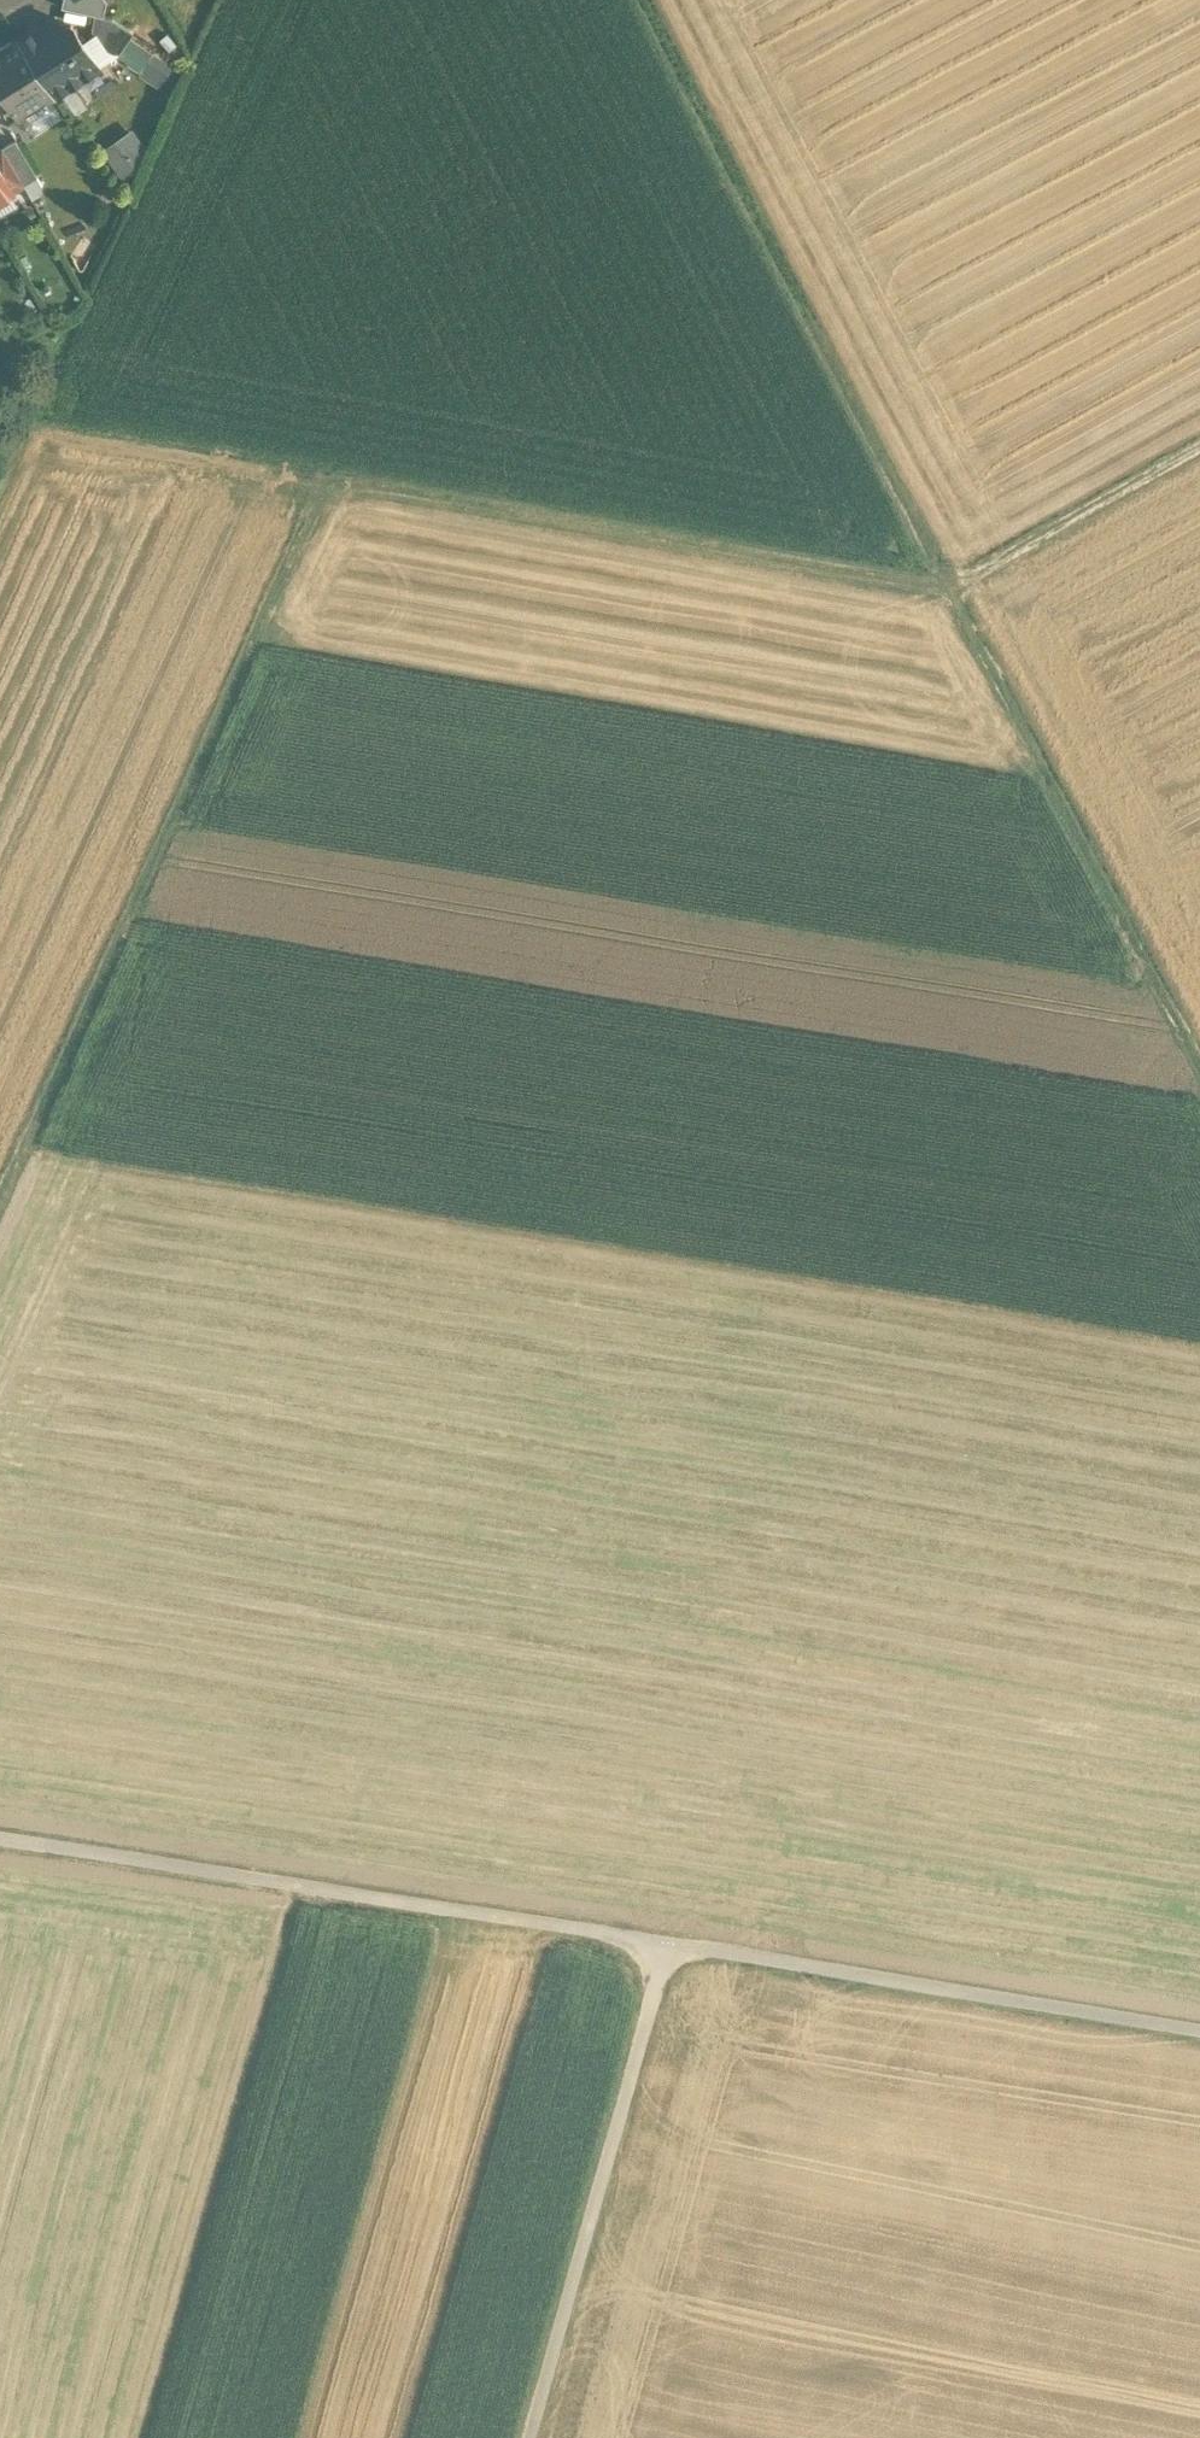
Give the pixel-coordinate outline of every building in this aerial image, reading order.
[(92,0),(63,0),(62,8),(94,15),(103,17),(106,3),(92,0)] [(103,17),(94,15),(92,31),(108,54),(118,56),(133,33),(112,19),(103,17)] [(67,27),(51,24),(48,20),(44,23),(37,21),(31,25),(30,32),(17,40),(54,97),(99,68),(71,25),(67,27)] [(0,51),(0,92),(2,95),(5,93),(22,118),(26,115),(27,117),(29,116),(28,114),(44,104),(45,105),(46,104),(45,103),(54,97),(17,40),(0,51)] [(149,53),(138,75),(166,89),(177,67),(149,53)] [(100,147),(121,176),(151,155),(130,125),(100,147)] [(37,178),(15,141),(2,149),(24,186),(37,178)] [(0,150),(0,174),(11,193),(24,186),(2,149),(0,150)] [(7,190),(10,194),(11,193),(0,174),(0,194),(7,190)]
